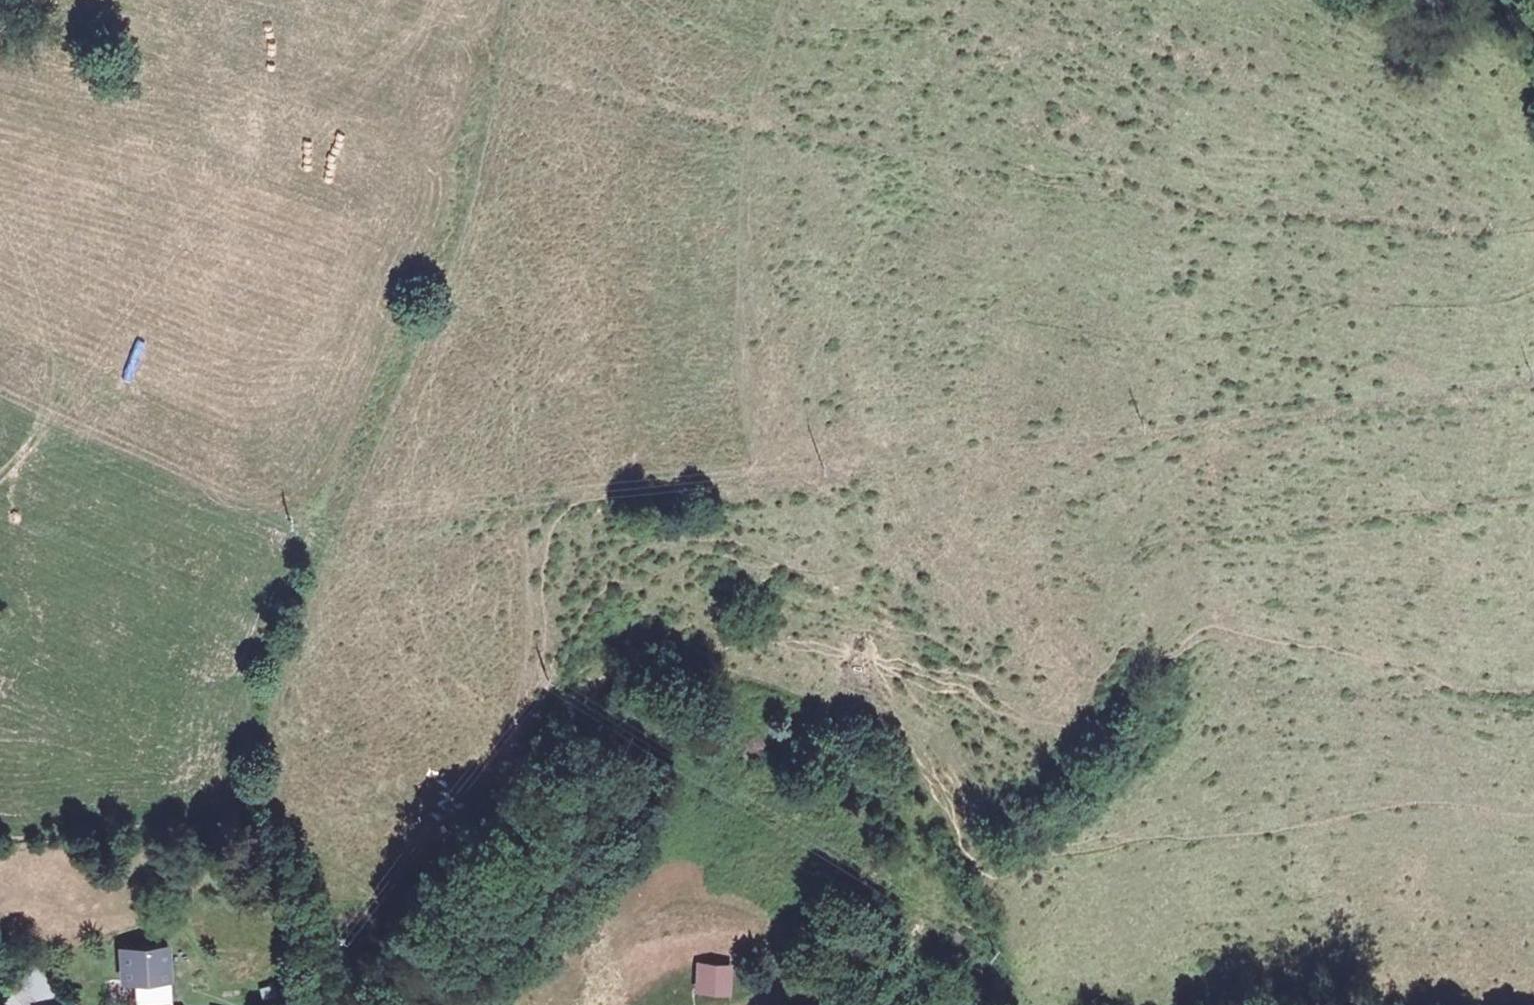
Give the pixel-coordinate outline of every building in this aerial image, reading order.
[(129,946),(129,979),(141,979),(141,1004),(155,1004),(175,1004),(175,957),(169,957),(169,947),(129,946)] [(38,989),(52,973),(44,963),(37,958),(27,953),(14,969),(38,989)] [(735,996),(735,964),(697,964),(697,996),(735,996)] [(60,981),(52,973),(38,989),(39,995),(63,991),(60,981)]
